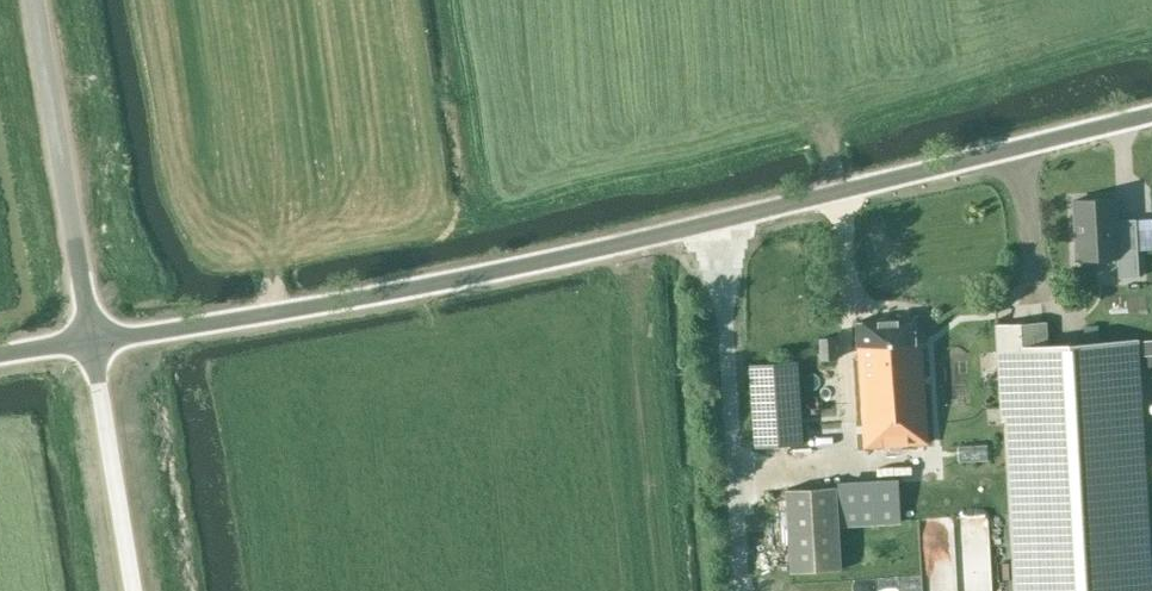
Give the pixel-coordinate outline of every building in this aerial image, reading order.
[(1115,198),(1073,200),(1077,259),(1117,257),(1118,278),(1139,277),(1137,246),(1118,247),(1115,198)] [(861,320),(856,321),(864,448),(928,443),(921,342),(918,342),(916,315),(860,319),(861,320)] [(996,326),(1002,419),(1009,419),(1020,590),(1148,590),(1133,341),(1046,346),(1045,323),(996,326)] [(833,335),(819,337),(821,358),(835,356),(833,335)] [(802,443),(796,361),(750,364),(755,446),(802,443)] [(897,522),(895,482),(838,485),(840,526),(897,522)] [(839,570),(834,487),(784,490),(788,572),(839,570)]
